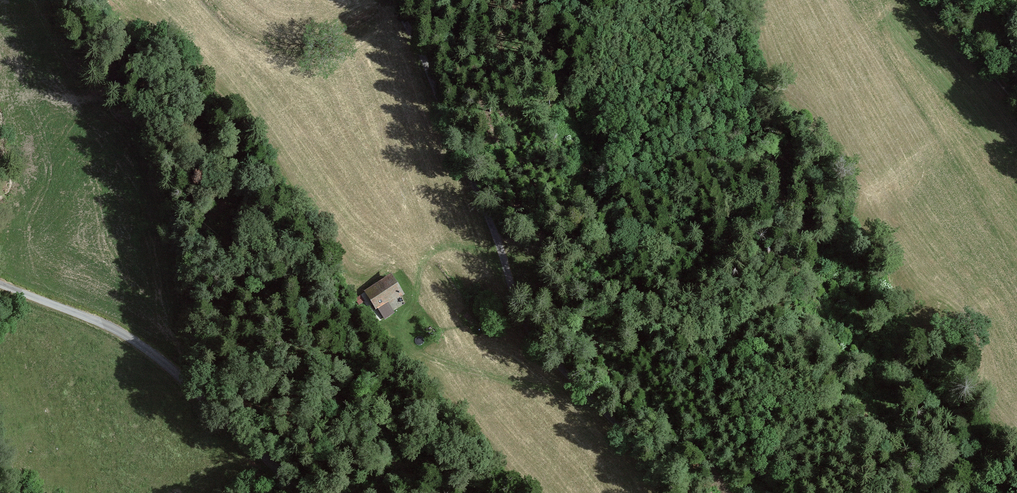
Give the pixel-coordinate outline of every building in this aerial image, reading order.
[(392,275),(365,291),(376,308),(402,292),(392,275)]
